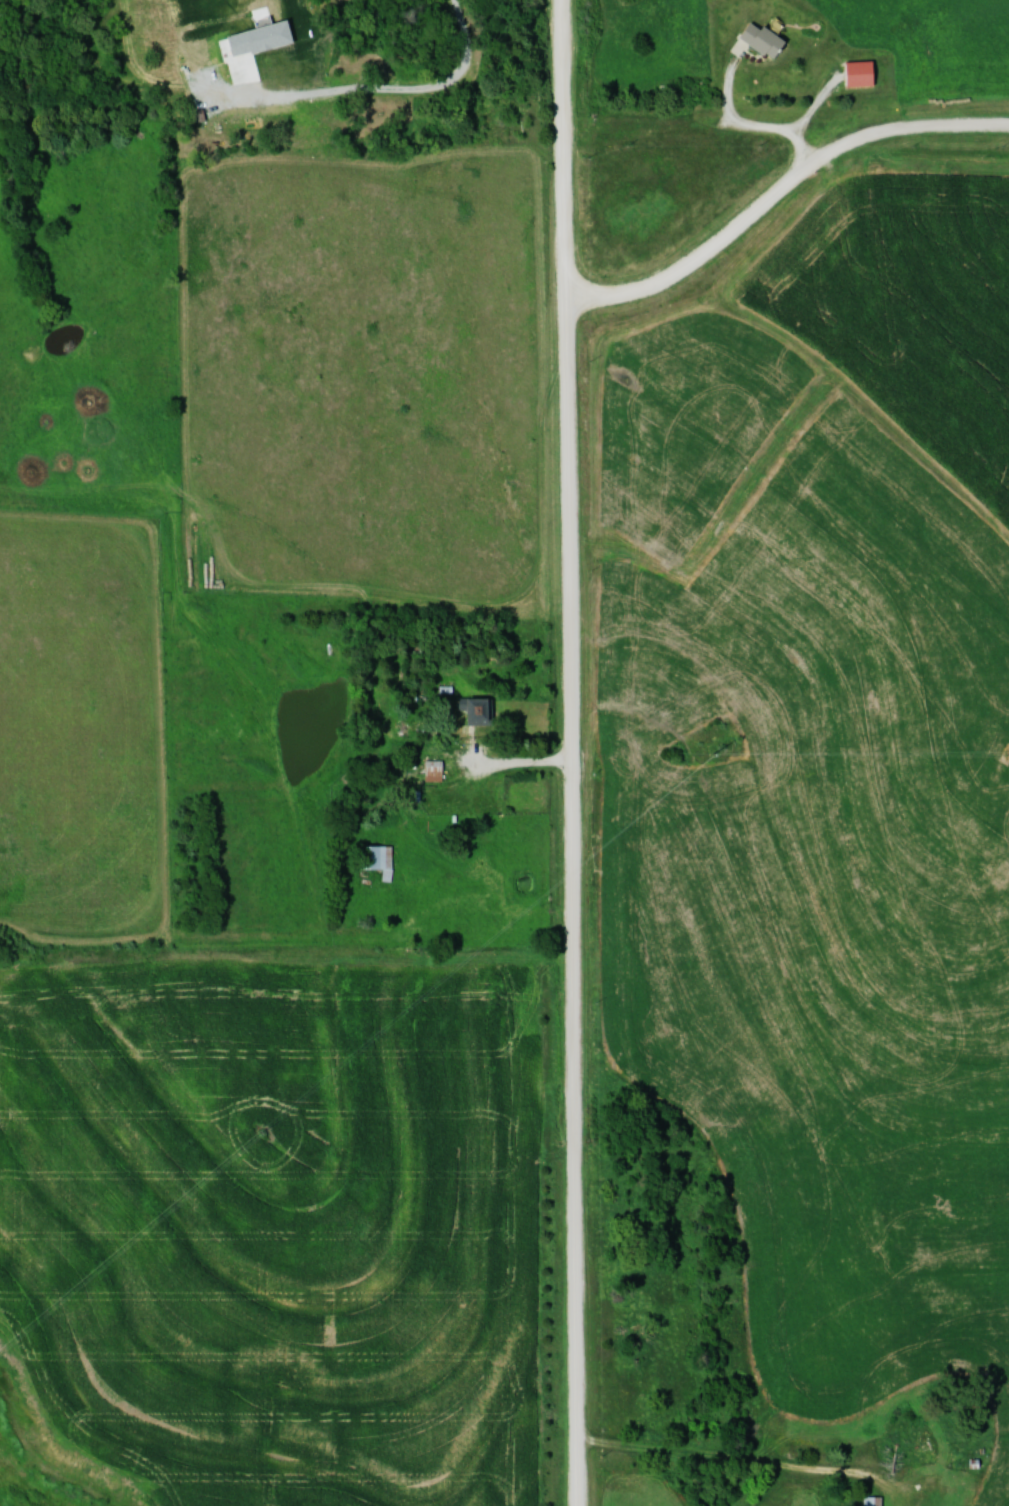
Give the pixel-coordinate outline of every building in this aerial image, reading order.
[(776,60),(788,43),(754,19),(742,36),(776,60)] [(848,86),(877,86),(877,61),(848,61),(848,86)] [(495,698),(460,698),(460,711),(470,711),(470,725),(495,725),(495,698)] [(444,760),(427,760),(427,781),(444,781),(444,760)] [(394,845),(367,845),(367,869),(384,869),(384,880),(394,880),(394,845)] [(883,1496),(865,1496),(865,1505),(883,1505),(883,1496)]
